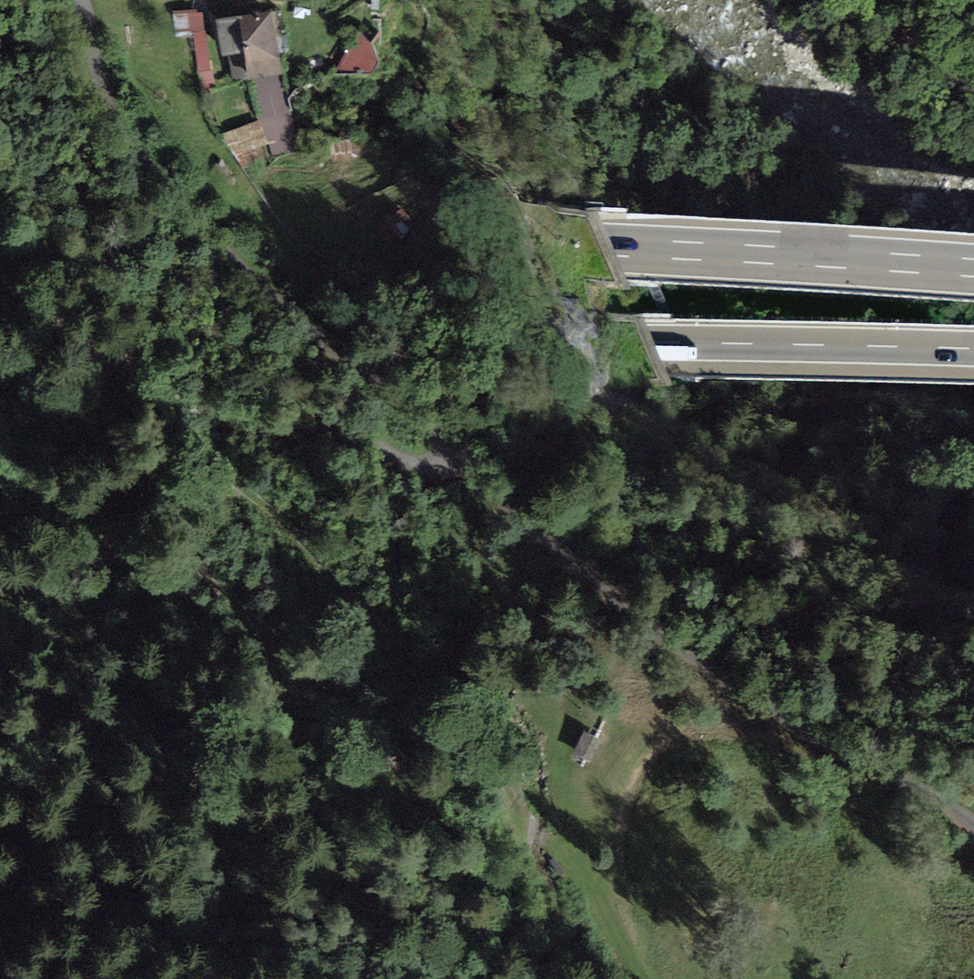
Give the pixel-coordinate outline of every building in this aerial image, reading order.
[(196,9),(173,11),(175,35),(193,32),(205,31),(202,12),(196,13),(196,9)] [(281,9),(216,21),(222,56),(229,55),(234,82),(283,73),(279,52),(288,51),(281,9)] [(379,31),(363,21),(335,74),(371,75),(379,63),(370,43),(379,31)] [(210,69),(205,31),(193,32),(200,85),(214,84),(212,69),(210,69)] [(258,120),(220,135),(229,157),(238,154),(243,168),(260,162),(254,148),(267,142),(258,120)] [(599,738),(583,731),(573,752),(589,760),(599,738)]
